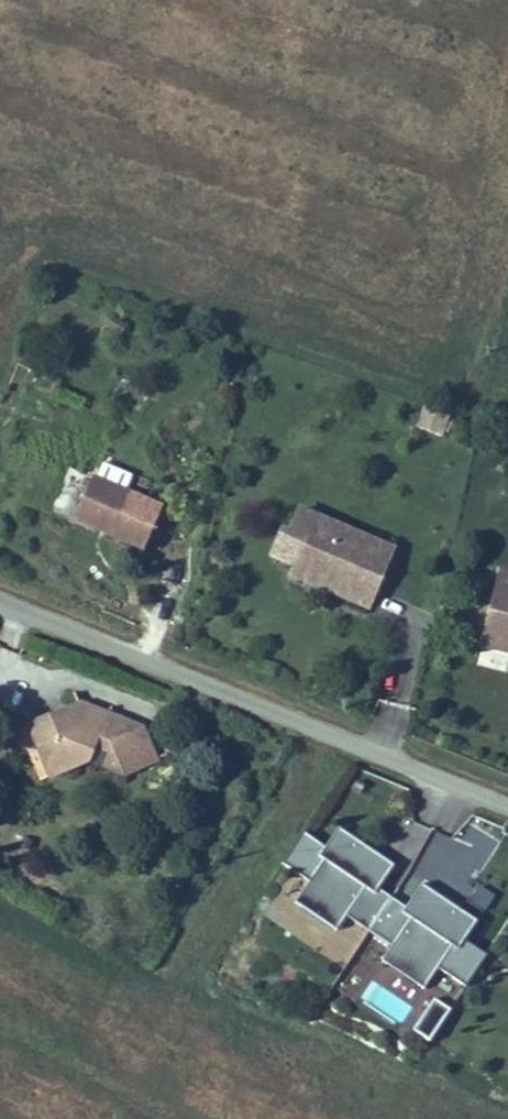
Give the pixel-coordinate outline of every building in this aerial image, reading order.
[(442,437),(449,415),(426,407),(418,429),(442,437)] [(162,508),(92,479),(74,521),(144,550),(162,508)] [(314,520),(299,513),(290,534),(305,541),(314,520)] [(343,532),(314,520),(305,541),(297,561),(325,572),(323,578),(339,585),(335,594),(369,609),(393,552),(365,541),(362,546),(341,537),(343,532)] [(365,541),(343,532),(341,537),(362,546),(365,541)] [(325,572),(297,561),(291,576),(335,594),(339,585),(323,578),(325,572)] [(495,596),(487,629),(507,635),(507,599),(495,596)] [(487,629),(483,645),(507,652),(507,635),(487,629)] [(83,711),(81,706),(67,712),(69,717),(83,711)] [(108,715),(81,706),(83,711),(89,727),(102,731),(108,715)] [(67,712),(30,727),(45,763),(66,771),(90,761),(124,774),(140,734),(125,728),(126,722),(108,715),(102,731),(89,727),(83,711),(69,717),(67,712)] [(125,728),(140,734),(142,729),(126,722),(125,728)] [(142,729),(140,734),(124,774),(140,767),(156,760),(142,729)] [(66,771),(45,763),(48,770),(51,777),(66,771)] [(376,894),(395,866),(339,828),(325,849),(303,834),(283,864),(310,882),(296,903),(337,931),(347,917),(369,932),(380,916),(358,901),(366,888),(376,894)] [(465,942),(478,922),(422,884),(403,913),(413,920),(404,933),(380,916),(369,932),(393,948),(383,962),(425,990),(439,968),(467,986),(487,956),(465,942)] [(468,902),(483,911),(493,894),(478,885),(468,902)] [(431,1052),(454,1018),(435,1005),(412,1039),(431,1052)]
